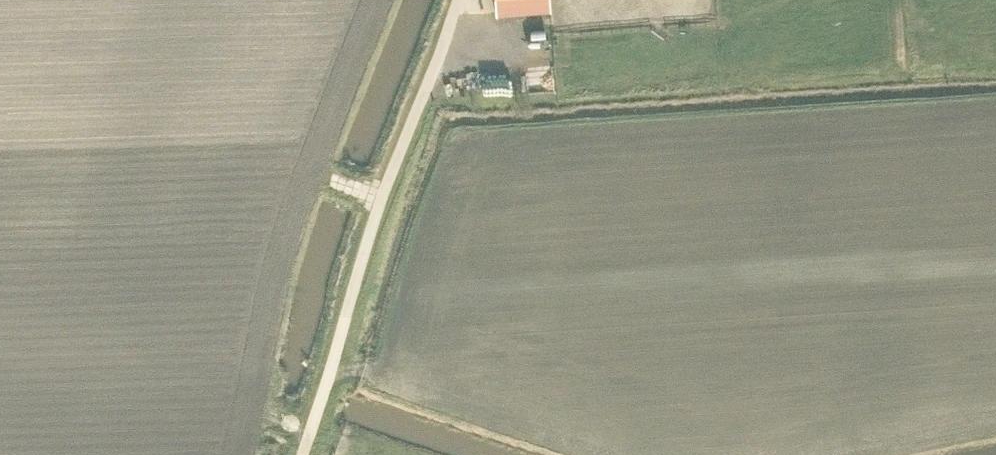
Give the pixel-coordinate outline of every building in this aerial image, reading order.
[(524,7),(550,5),(549,0),(495,0),(495,9),(524,7)]
